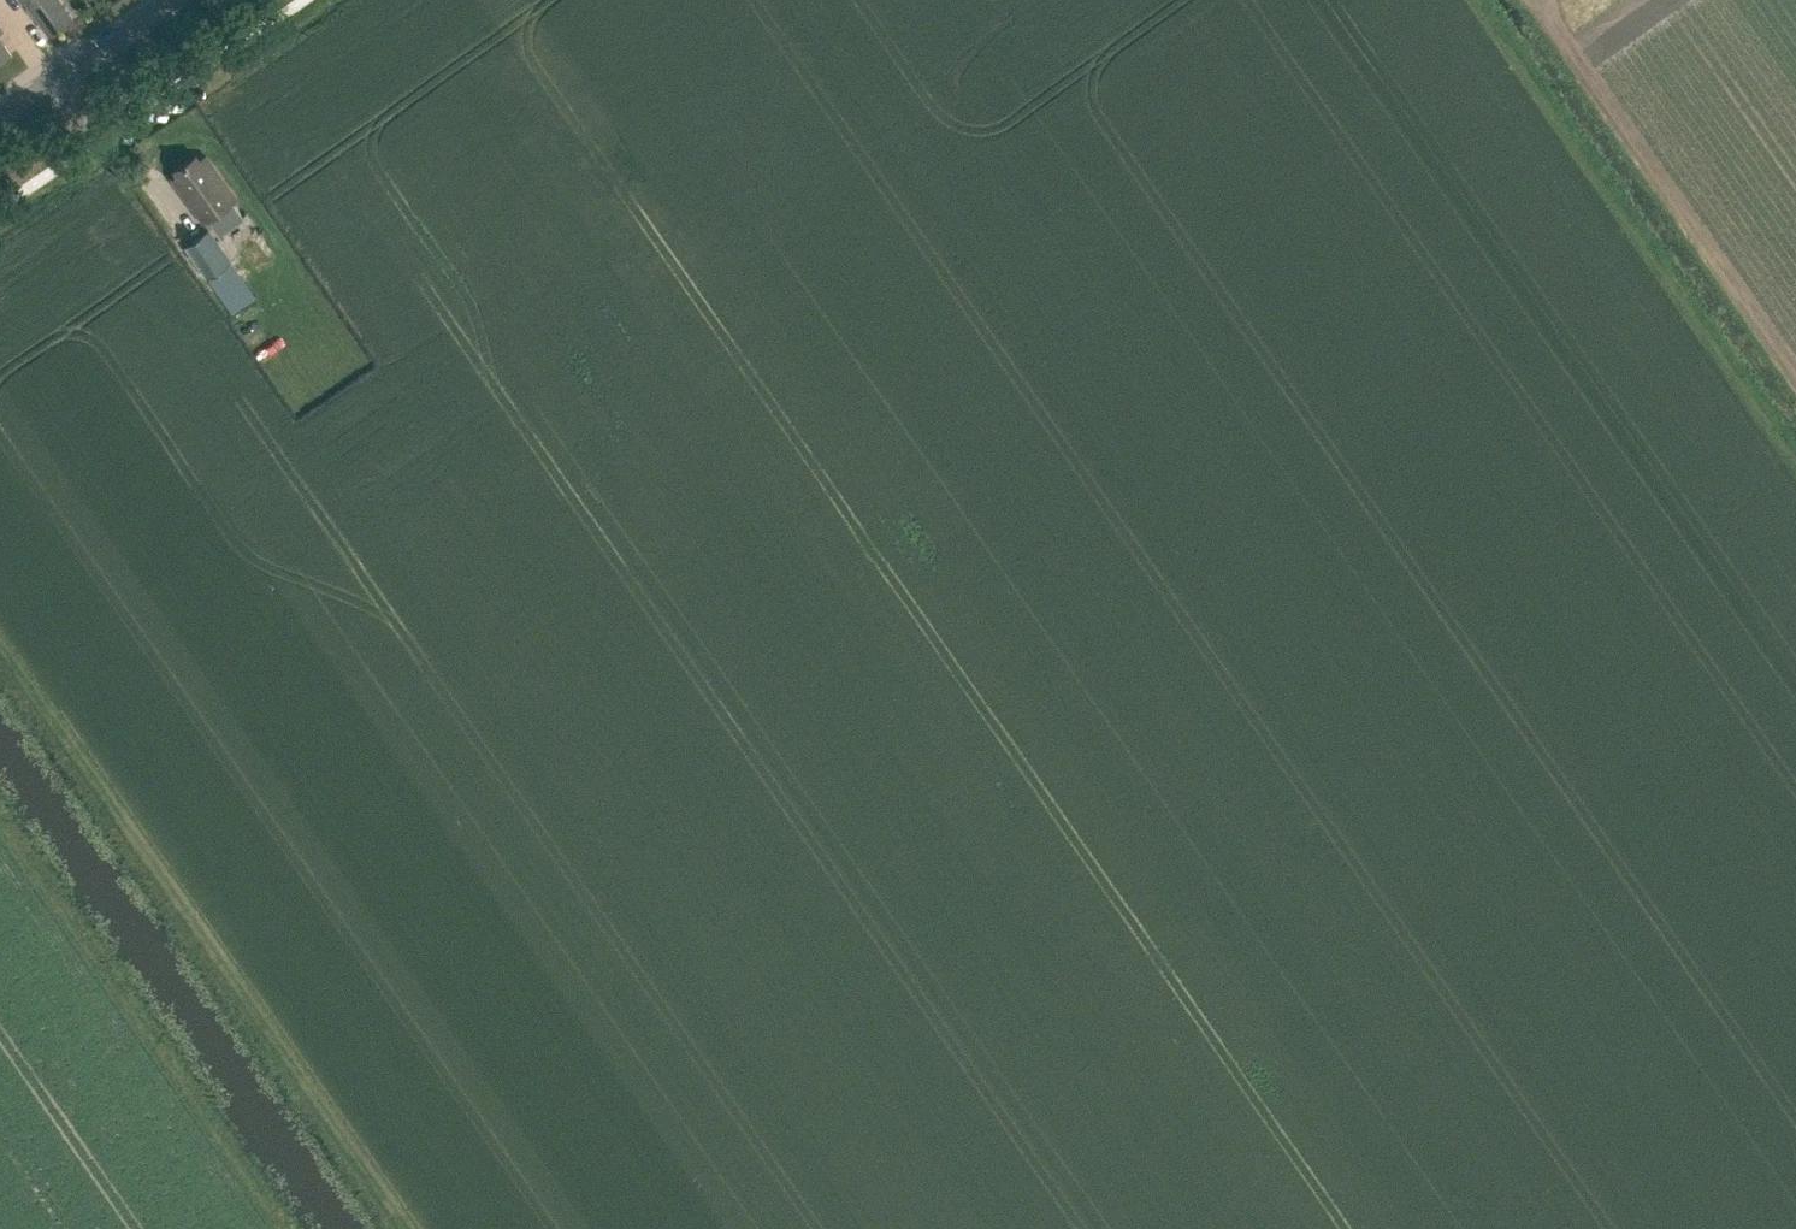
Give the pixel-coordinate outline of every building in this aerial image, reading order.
[(48,32),(72,15),(62,0),(26,0),(48,32)] [(10,51),(0,36),(0,58),(10,51)] [(179,174),(173,179),(203,221),(236,197),(206,155),(200,160),(196,154),(175,169),(179,174)] [(207,277),(231,260),(208,229),(185,246),(207,277)]
